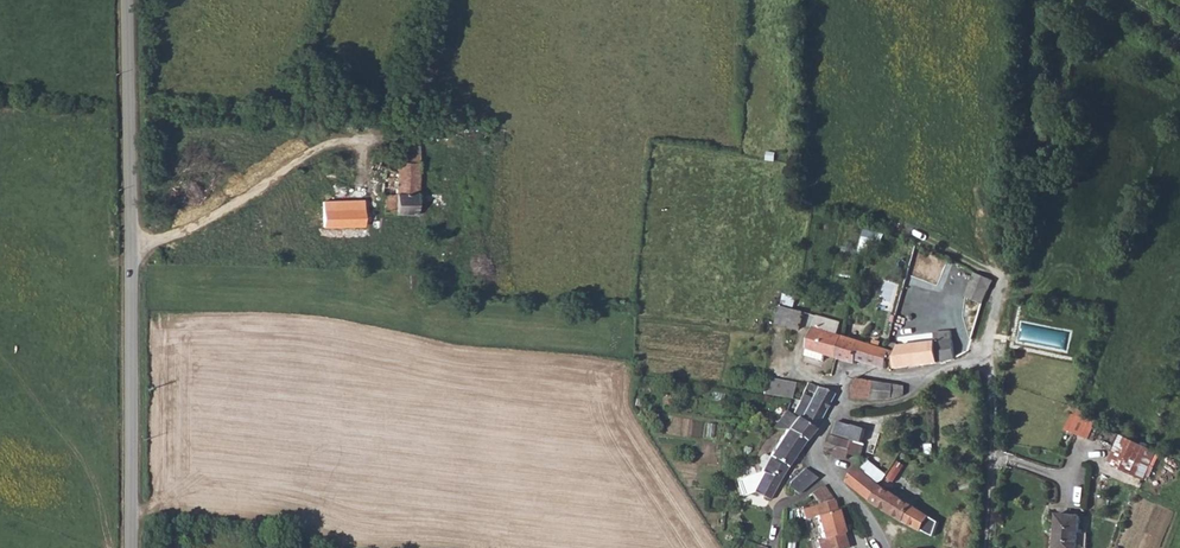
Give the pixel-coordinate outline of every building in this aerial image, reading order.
[(399,147),(399,162),(418,162),(419,148),(399,147)] [(387,197),(387,202),(399,203),(398,216),(417,217),(416,216),(418,186),(418,162),(399,162),(382,155),(380,157),(374,156),(371,164),(386,170),(383,197),(387,197)] [(336,202),(323,202),(324,228),(373,226),(373,210),(336,211),(336,202)] [(387,202),(386,213),(398,216),(399,203),(387,202)] [(169,214),(154,214),(155,231),(171,229),(169,214)] [(968,285),(965,298),(981,304),(992,280),(975,274),(968,285)] [(780,326),(796,330),(802,313),(797,311),(786,309),(780,326)] [(814,316),(805,348),(827,356),(835,358),(840,337),(834,335),(837,324),(814,316)] [(933,334),(934,344),(950,342),(951,339),(950,333),(933,334)] [(840,337),(835,358),(853,364),(855,361),(884,369),(887,359),(892,360),(894,355),(886,352),(877,348),(877,345),(873,344),(871,348),(840,337)] [(934,344),(911,346),(914,366),(939,363),(954,357),(950,342),(934,344)] [(888,345),(886,352),(894,355),(892,360),(893,368),(914,366),(911,346),(897,347),(893,346),(888,345)] [(851,399),(870,400),(874,382),(854,379),(851,399)] [(767,381),(763,396),(777,400),(790,402),(794,387),(767,381)] [(874,382),(870,400),(887,399),(901,394),(901,387),(874,382)] [(816,390),(800,420),(813,430),(820,417),(831,395),(816,390)] [(800,420),(796,418),(763,463),(730,469),(734,491),(748,489),(769,500),(787,468),(804,443),(813,430),(800,420)] [(837,421),(832,434),(852,441),(860,442),(865,429),(837,421)] [(1073,424),(1067,438),(1091,446),(1097,433),(1073,424)] [(860,442),(852,441),(851,443),(830,437),(825,451),(848,459),(849,456),(857,458),(862,444),(860,442)] [(1116,468),(1142,477),(1145,473),(1152,450),(1125,441),(1116,468)] [(856,468),(846,481),(871,500),(880,486),(856,468)] [(817,477),(804,470),(789,482),(788,487),(796,494),(816,480),(817,477)] [(1127,491),(1130,484),(1115,478),(1113,485),(1127,491)] [(880,486),(871,500),(913,526),(920,531),(927,517),(880,486)] [(821,487),(809,495),(817,502),(832,498),(821,487)] [(832,498),(817,502),(814,503),(817,516),(814,517),(820,537),(842,530),(832,498)] [(1054,547),(1077,547),(1077,518),(1055,516),(1054,547)] [(820,537),(823,547),(832,547),(846,544),(842,530),(820,537)]
